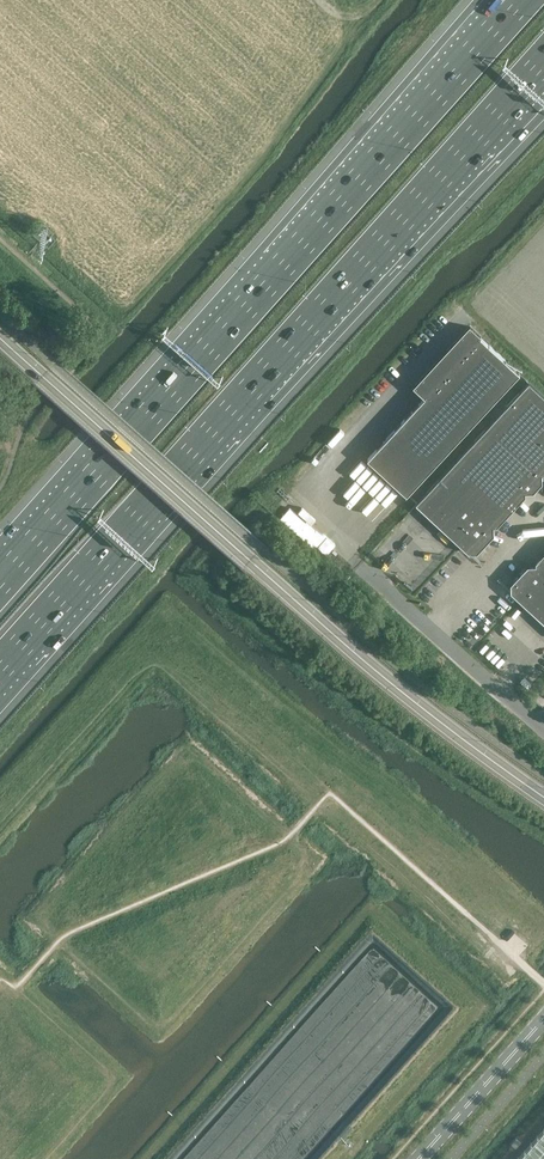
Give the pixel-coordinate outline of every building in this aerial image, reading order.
[(408,496),(520,373),(469,327),(415,387),(426,396),(368,460),(408,496)] [(519,499),(526,492),(534,491),(543,481),(543,473),(543,472),(543,395),(529,381),(417,505),(469,552),(477,552),(494,534),(494,526),(519,499)] [(291,506),(282,516),(300,532),(309,522),(291,506)] [(536,565),(528,565),(511,583),(511,591),(543,622),(543,556),(536,565)] [(335,1020),(299,1053),(300,1058),(309,1062),(302,1068),(306,1072),(308,1080),(318,1077),(320,1078),(322,1084),(327,1082),(337,1086),(346,1079),(360,1084),(365,1072),(368,1075),(372,1071),(381,1047),(377,1043),(375,1034),(383,1032),(373,1028),(371,1020),(367,1019),(365,1009),(360,1010),(357,998),(350,996),(346,1008),(347,1013),(340,1015),(338,1019),(335,1020)] [(517,1158),(543,1158),(543,1129),(517,1158)] [(228,1153),(220,1146),(212,1145),(199,1158),(228,1158),(228,1153)]
